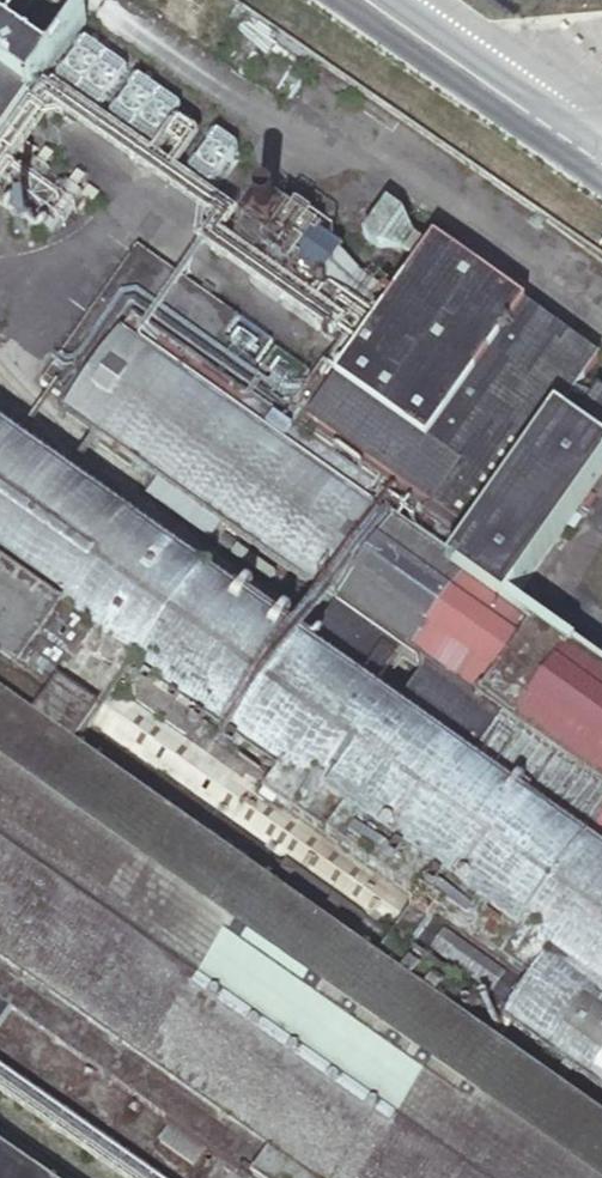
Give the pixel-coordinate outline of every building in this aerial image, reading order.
[(25,132),(102,24),(79,8),(68,0),(0,0),(0,167),(25,132)] [(142,76),(100,46),(73,86),(114,115),(142,76)] [(195,114),(153,84),(126,123),(167,153),(195,114)] [(252,154),(231,140),(204,178),(224,193),(252,154)] [(560,233),(548,249),(578,271),(592,254),(560,233)] [(601,381),(601,365),(445,255),(322,429),(341,443),(376,468),(462,528),(524,441),(567,472),(586,447),(566,432),(595,391),(601,381)] [(503,595),(445,553),(462,528),(376,468),(341,443),(322,429),(285,402),(306,372),(217,310),(226,295),(178,263),(85,398),(115,420),(110,430),(234,516),(384,621),(348,673),(219,586),(90,496),(0,434),(0,571),(9,577),(0,589),(0,989),(4,992),(196,1127),(267,1177),(601,1177),(601,665),(503,595)] [(244,307),(226,295),(217,310),(306,372),(316,358),(256,317),(261,309),(248,300),(244,307)] [(462,528),(445,553),(503,595),(528,612),(601,506),(601,458),(586,447),(567,472),(524,441),(462,528)] [(9,577),(0,571),(0,589),(9,577)] [(196,1127),(4,992),(0,997),(0,1036),(90,1101),(200,1177),(267,1177),(196,1127)] [(0,1130),(0,1177),(68,1177),(0,1130)]
